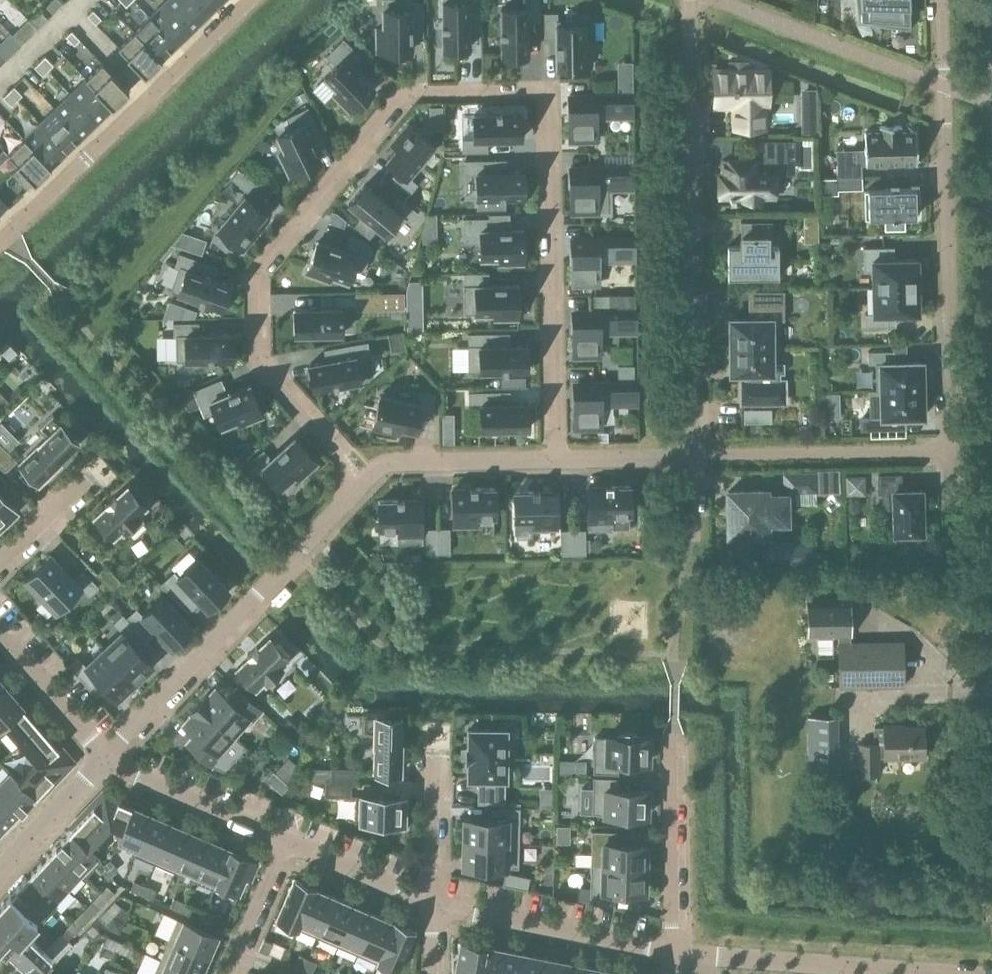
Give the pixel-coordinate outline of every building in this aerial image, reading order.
[(47,7),(53,13),(63,4),(59,0),(53,0),(47,7)] [(165,0),(150,15),(177,43),(192,28),(165,0)] [(192,28),(208,13),(195,0),(165,0),(192,28)] [(221,0),(195,0),(208,13),(221,0)] [(383,27),(377,27),(377,51),(412,50),(412,35),(424,35),(423,1),(411,1),(411,0),(383,0),(383,27)] [(443,48),(470,47),(469,14),(481,14),(481,0),(443,0),(443,48)] [(526,8),(501,8),(502,55),(528,55),(528,21),(540,21),(539,0),(526,0),(526,8)] [(910,29),(909,0),(860,0),(861,18),(908,21),(908,29),(910,29)] [(31,20),(38,28),(49,19),(41,10),(31,20)] [(88,15),(96,24),(101,18),(93,10),(88,15)] [(557,12),(544,12),(544,37),(556,37),(557,66),(592,65),(591,41),(585,42),(584,19),(557,20),(557,12)] [(134,30),(161,58),(177,43),(150,15),(134,30)] [(357,23),(352,17),(345,24),(351,30),(357,23)] [(21,24),(12,32),(22,43),(31,35),(21,24)] [(161,58),(134,30),(118,46),(145,74),(161,58)] [(74,44),(80,39),(72,31),(66,36),(74,44)] [(0,42),(0,53),(6,59),(13,52),(21,44),(11,34),(10,32),(0,42)] [(325,76),(311,90),(324,102),(333,94),(349,111),(374,87),(354,66),(363,58),(344,38),(327,55),(337,65),(325,76)] [(45,56),(40,61),(48,70),(54,64),(45,56)] [(715,105),(734,105),(734,113),(735,127),(764,127),(764,105),(768,105),(768,69),(747,70),(747,60),(729,60),(729,70),(715,70),(715,105)] [(43,75),(48,70),(40,61),(34,66),(43,75)] [(102,62),(86,78),(113,106),(129,90),(102,62)] [(97,121),(113,106),(86,78),(70,93),(97,121)] [(618,87),(632,86),(632,78),(618,79),(618,87)] [(14,86),(9,91),(17,100),(23,95),(14,86)] [(12,105),(17,100),(9,91),(3,97),(12,105)] [(294,96),(298,102),(307,98),(304,92),(294,96)] [(70,93),(55,108),(82,136),(97,121),(70,93)] [(632,93),(569,94),(570,140),(596,140),(596,116),(632,116),(632,93)] [(293,127),(277,135),(285,151),(279,154),(290,175),(321,160),(308,134),(319,129),(308,107),(288,117),(293,127)] [(74,143),(82,136),(55,108),(39,123),(66,151),(74,143)] [(488,140),(521,139),(521,113),(474,113),(474,138),(463,139),(463,152),(488,152),(488,140)] [(808,122),(802,123),(803,135),(808,135),(818,134),(817,122),(808,122)] [(39,123),(24,138),(51,166),(66,151),(39,123)] [(392,143),(397,147),(386,159),(398,169),(390,178),(409,194),(418,184),(409,176),(435,145),(408,123),(392,143)] [(865,146),(864,146),(865,148),(865,151),(866,164),(866,165),(916,163),(916,164),(917,164),(916,130),(915,130),(915,131),(901,131),(901,126),(901,125),(879,125),(880,126),(880,132),(866,132),(865,132),(865,146)] [(35,181),(51,166),(24,138),(8,153),(9,155),(20,166),(35,181)] [(795,141),(763,141),(763,154),(757,154),(757,159),(723,159),(723,173),(719,173),(719,197),(729,197),(729,198),(734,198),(734,197),(776,196),(776,173),(780,173),(780,157),(795,157),(795,141)] [(865,148),(836,149),(837,177),(862,177),(861,164),(866,164),(865,151),(865,148)] [(9,155),(8,153),(4,150),(0,153),(0,164),(9,155)] [(490,159),(465,160),(465,173),(477,173),(478,198),(478,209),(507,209),(506,197),(524,197),(524,171),(507,171),(507,159),(490,159)] [(571,212),(610,212),(609,188),(633,187),(633,165),(586,165),(586,166),(571,166),(571,188),(571,212)] [(26,189),(35,181),(20,166),(11,174),(26,189)] [(239,169),(232,178),(251,194),(259,185),(239,169)] [(837,177),(821,177),(821,194),(838,194),(838,189),(862,188),(862,185),(862,177),(837,177)] [(365,184),(348,204),(390,238),(406,219),(409,222),(418,212),(399,196),(391,205),(365,184)] [(916,187),(868,188),(869,217),(884,217),(885,230),(905,229),(905,216),(916,216),(916,187)] [(261,230),(255,226),(266,213),(244,195),(218,227),(244,249),(261,230)] [(328,221),(342,226),(344,218),(336,212),(332,211),(328,221)] [(437,224),(436,214),(427,214),(424,224),(437,224)] [(803,214),(803,229),(819,229),(818,214),(803,214)] [(499,264),(523,263),(523,228),(489,229),(489,217),(464,218),(464,241),(481,241),(481,257),(499,257),(499,264)] [(741,221),(741,245),(728,245),(728,277),(779,276),(778,245),(772,245),(772,221),(741,221)] [(172,244),(175,245),(191,251),(201,254),(207,240),(196,236),(182,231),(172,244)] [(307,273),(329,281),(331,275),(348,281),(353,266),(364,270),(372,247),(364,239),(350,235),(345,250),(318,240),(307,273)] [(634,236),(572,238),(573,284),(599,284),(599,260),(635,259),(634,236)] [(873,287),(922,286),(922,271),(918,271),(917,258),(887,259),(887,247),(864,247),(864,270),(873,270),(873,287)] [(171,290),(221,309),(230,284),(199,272),(203,261),(179,253),(175,265),(179,267),(171,290)] [(489,284),(489,272),(464,273),(464,313),(494,312),(494,319),(518,318),(518,284),(489,284)] [(922,286),(873,287),(874,313),(865,313),(865,327),(888,326),(888,314),(918,313),(918,301),(922,301),(922,286)] [(379,309),(404,309),(404,292),(379,293),(379,309)] [(592,295),(593,307),(609,307),(608,295),(592,295)] [(196,311),(170,301),(164,318),(194,317),(196,311)] [(754,318),(730,319),(731,346),(772,346),(779,346),(779,320),(784,320),(784,306),(754,306),(754,318)] [(295,335),(342,334),(341,308),(295,308),(295,335)] [(636,331),(636,308),(573,309),(574,356),(600,356),(600,332),(636,331)] [(423,329),(423,314),(407,315),(407,329),(423,329)] [(176,336),(177,361),(233,360),(232,333),(199,334),(199,322),(174,322),(174,336),(176,336)] [(468,371),(527,370),(527,344),(493,345),(493,333),(468,333),(468,345),(468,371)] [(370,354),(368,341),(334,347),(336,359),(310,363),(314,389),(370,380),(365,355),(370,354)] [(772,346),(731,346),(731,373),(748,373),(748,380),(742,380),(742,402),(772,402),(772,401),(784,401),(784,384),(785,384),(785,380),(778,380),(778,373),(785,373),(784,362),(772,362),(772,346)] [(876,363),(876,389),(923,388),(922,362),(894,362),(894,350),(868,351),(868,363),(876,363)] [(634,376),(634,364),(618,365),(618,377),(634,376)] [(221,378),(193,390),(204,416),(215,411),(221,426),(238,419),(241,425),(263,416),(249,384),(227,393),(221,378)] [(637,403),(637,380),(574,381),(575,428),(601,427),(601,404),(637,403)] [(870,416),(860,416),(860,430),(870,429),(896,429),(896,417),(923,416),(923,388),(876,389),(869,389),(870,416)] [(380,394),(373,428),(398,434),(399,427),(415,431),(418,416),(430,419),(435,394),(422,391),(420,403),(380,394)] [(494,391),(469,391),(469,405),(481,405),(482,430),(528,429),(528,402),(494,403),(494,391)] [(39,481),(78,443),(66,431),(67,429),(52,414),(38,427),(47,436),(21,462),(39,481)] [(443,434),(443,443),(454,443),(454,434),(443,434)] [(318,463),(295,437),(271,458),(263,449),(245,466),(254,476),(264,466),(282,486),(296,474),(300,479),(318,463)] [(237,460),(252,454),(247,441),(231,448),(237,460)] [(16,460),(0,443),(0,465),(6,471),(16,460)] [(816,489),(815,473),(785,474),(786,490),(816,489)] [(922,532),(921,490),(901,490),(901,474),(878,475),(879,492),(883,492),(883,508),(894,508),(894,533),(902,533),(903,537),(919,536),(919,532),(922,532)] [(865,476),(846,476),(846,495),(866,494),(865,476)] [(131,489),(128,485),(116,496),(115,495),(114,496),(106,503),(105,504),(107,505),(95,516),(113,535),(121,527),(129,536),(145,520),(137,512),(151,500),(136,484),(131,489)] [(631,513),(630,485),(588,486),(589,529),(594,529),(594,528),(613,528),(613,514),(631,513)] [(495,516),(495,488),(453,489),(454,526),(458,526),(477,526),(477,516),(495,516)] [(767,495),(766,490),(728,491),(729,534),(767,533),(767,521),(787,520),(786,494),(767,495)] [(515,491),(515,519),(533,519),(533,529),(552,528),(557,528),(556,491),(515,491)] [(0,494),(0,528),(1,529),(10,520),(8,518),(12,514),(16,510),(0,494)] [(422,542),(421,499),(379,500),(380,528),(398,528),(398,542),(422,542)] [(438,553),(437,528),(425,528),(426,553),(438,553)] [(437,528),(438,553),(450,553),(450,528),(437,528)] [(574,554),(573,529),(561,530),(561,555),(574,554)] [(573,529),(574,554),(586,554),(585,529),(573,529)] [(817,538),(763,540),(764,564),(817,563),(817,538)] [(25,579),(45,599),(56,611),(81,587),(89,595),(99,586),(83,569),(74,578),(50,554),(25,579)] [(174,570),(161,583),(180,603),(192,591),(208,609),(229,590),(197,556),(178,574),(174,570)] [(106,564),(97,573),(114,591),(123,582),(106,564)] [(142,634),(152,625),(172,647),(193,628),(162,595),(142,614),(136,607),(126,617),(142,634)] [(839,631),(839,642),(850,642),(849,601),(808,602),(809,632),(817,632),(817,636),(833,636),(832,631),(839,631)] [(147,639),(142,634),(126,617),(123,613),(114,622),(121,630),(103,647),(136,681),(154,664),(138,647),(147,639)] [(270,637),(258,648),(256,646),(256,647),(249,654),(248,654),(247,655),(249,657),(237,668),(255,687),(264,679),(266,682),(282,666),(280,664),(293,651),(278,635),(273,640),(270,637)] [(903,641),(850,642),(839,642),(840,686),(904,685),(903,641)] [(136,681),(103,647),(85,664),(78,656),(69,664),(91,691),(101,682),(117,699),(136,681)] [(9,692),(0,681),(0,700),(9,692)] [(261,710),(237,688),(235,690),(238,692),(231,701),(216,687),(207,697),(205,695),(198,703),(232,734),(247,717),(251,721),(261,710)] [(0,700),(0,729),(5,725),(5,724),(23,708),(9,692),(0,700)] [(184,722),(199,736),(192,744),(189,741),(187,743),(212,765),(225,770),(246,746),(236,737),(232,734),(198,703),(191,711),(193,712),(184,722)] [(53,743),(23,708),(5,724),(5,725),(9,729),(36,761),(53,743)] [(400,772),(402,717),(384,717),(384,715),(363,714),(362,733),(375,734),(374,771),(400,772)] [(464,726),(464,714),(455,714),(455,726),(464,726)] [(808,717),(809,774),(838,774),(837,717),(808,717)] [(289,718),(281,728),(299,744),(308,735),(289,718)] [(875,743),(858,744),(859,774),(879,774),(879,758),(924,757),(924,725),(904,725),(904,724),(884,725),(884,727),(875,727),(875,743)] [(5,725),(0,729),(0,737),(9,729),(5,725)] [(506,729),(469,728),(469,747),(467,747),(467,760),(468,760),(468,778),(478,778),(478,802),(505,803),(505,778),(506,778),(506,729)] [(594,751),(593,772),(619,773),(619,761),(649,762),(650,737),(638,737),(638,733),(628,731),(619,733),(619,736),(606,736),(606,737),(595,737),(594,751)] [(23,775),(18,780),(36,797),(70,761),(53,743),(36,761),(23,775)] [(586,760),(574,760),(574,773),(586,773),(586,760)] [(16,768),(11,773),(18,780),(23,775),(16,768)] [(356,783),(357,769),(332,768),(331,781),(351,782),(351,783),(356,783)] [(21,813),(36,797),(18,780),(11,773),(10,772),(0,783),(0,793),(21,813)] [(593,776),(592,813),(648,815),(649,790),(618,789),(618,777),(593,776)] [(331,781),(326,780),(325,795),(350,796),(351,783),(351,782),(331,781)] [(282,793),(289,785),(285,781),(278,789),(282,793)] [(6,829),(21,813),(0,793),(0,823),(6,829)] [(87,848),(88,848),(110,824),(122,829),(132,806),(104,794),(69,831),(87,848)] [(405,797),(361,796),(356,796),(356,820),(386,821),(386,830),(406,830),(407,808),(405,808),(405,803),(405,797)] [(122,829),(117,839),(136,847),(138,848),(152,815),(132,806),(122,829)] [(519,844),(520,807),(495,806),(495,819),(464,818),(464,842),(519,844)] [(136,847),(133,854),(155,863),(172,824),(152,815),(138,848),(136,847)] [(178,865),(192,832),(172,824),(155,863),(175,872),(178,865)] [(556,825),(556,842),(570,843),(570,826),(556,825)] [(592,830),(591,866),(646,867),(647,844),(617,843),(617,831),(592,830)] [(96,855),(88,848),(87,848),(69,831),(55,847),(80,871),(78,874),(84,879),(101,860),(96,855)] [(196,873),(197,874),(212,841),(192,832),(178,865),(196,873)] [(214,889),(231,849),(212,841),(197,874),(196,873),(194,880),(214,889)] [(519,844),(464,842),(463,866),(519,867),(519,844)] [(78,874),(80,871),(55,847),(40,863),(60,882),(65,887),(78,874)] [(231,849),(214,889),(235,898),(245,875),(250,877),(257,861),(231,849)] [(111,874),(118,869),(111,859),(103,865),(111,874)] [(40,863),(25,878),(51,903),(53,900),(65,887),(60,882),(40,863)] [(577,887),(577,899),(590,902),(615,907),(615,890),(646,891),(646,867),(591,866),(590,888),(577,887)] [(527,889),(530,876),(505,871),(503,884),(527,889)] [(25,878),(10,894),(30,913),(36,918),(42,924),(57,908),(51,903),(25,878)] [(315,889),(315,888),(294,880),(278,918),(298,926),(298,927),(315,889)] [(141,894),(145,886),(134,881),(130,889),(141,894)] [(108,885),(100,894),(106,900),(114,892),(108,885)] [(145,886),(141,894),(152,899),(156,890),(145,886)] [(318,936),(335,897),(315,889),(298,927),(298,926),(297,928),(318,936)] [(30,913),(10,894),(0,905),(0,946),(29,973),(35,973),(51,957),(44,950),(24,931),(36,918),(30,913)] [(98,909),(106,900),(100,894),(91,903),(98,909)] [(355,906),(335,897),(318,936),(338,945),(355,906)] [(181,911),(185,903),(173,898),(170,906),(181,911)] [(115,900),(107,909),(113,915),(121,906),(115,900)] [(640,910),(641,902),(628,901),(628,910),(640,910)] [(185,903),(181,911),(192,916),(196,908),(185,903)] [(357,953),(374,914),(355,906),(338,945),(357,953)] [(105,924),(113,915),(107,909),(98,917),(105,924)] [(215,916),(204,911),(201,920),(212,924),(215,916)] [(74,920),(81,926),(89,918),(82,912),(74,920)] [(378,961),(394,923),(374,914),(357,953),(378,962),(378,961)] [(168,939),(208,956),(217,935),(177,918),(168,939)] [(81,926),(74,920),(66,929),(72,935),(81,926)] [(394,923),(378,961),(398,970),(415,932),(394,923)] [(92,924),(84,932),(96,944),(103,934),(92,924)] [(44,950),(51,957),(56,961),(73,944),(61,933),(44,950)] [(104,945),(115,949),(119,941),(108,936),(104,945)] [(160,959),(195,973),(200,973),(208,956),(168,939),(160,959)] [(272,942),(264,939),(259,950),(267,953),(272,942)] [(130,946),(119,941),(115,949),(126,954),(130,946)] [(484,945),(461,941),(457,962),(454,962),(454,973),(478,973),(484,945)] [(505,949),(484,945),(478,973),(500,973),(505,949)] [(526,954),(505,949),(500,973),(522,973),(526,954)] [(136,973),(139,973),(195,973),(160,959),(145,952),(136,973)] [(308,958),(300,954),(295,965),(304,969),(308,958)] [(547,958),(526,954),(522,973),(544,973),(547,958)] [(317,962),(308,958),(304,969),(312,973),(317,962)] [(568,962),(547,958),(544,973),(566,973),(568,962)] [(589,966),(568,962),(566,973),(588,973),(589,966)] [(53,966),(47,973),(64,973),(53,966)]
